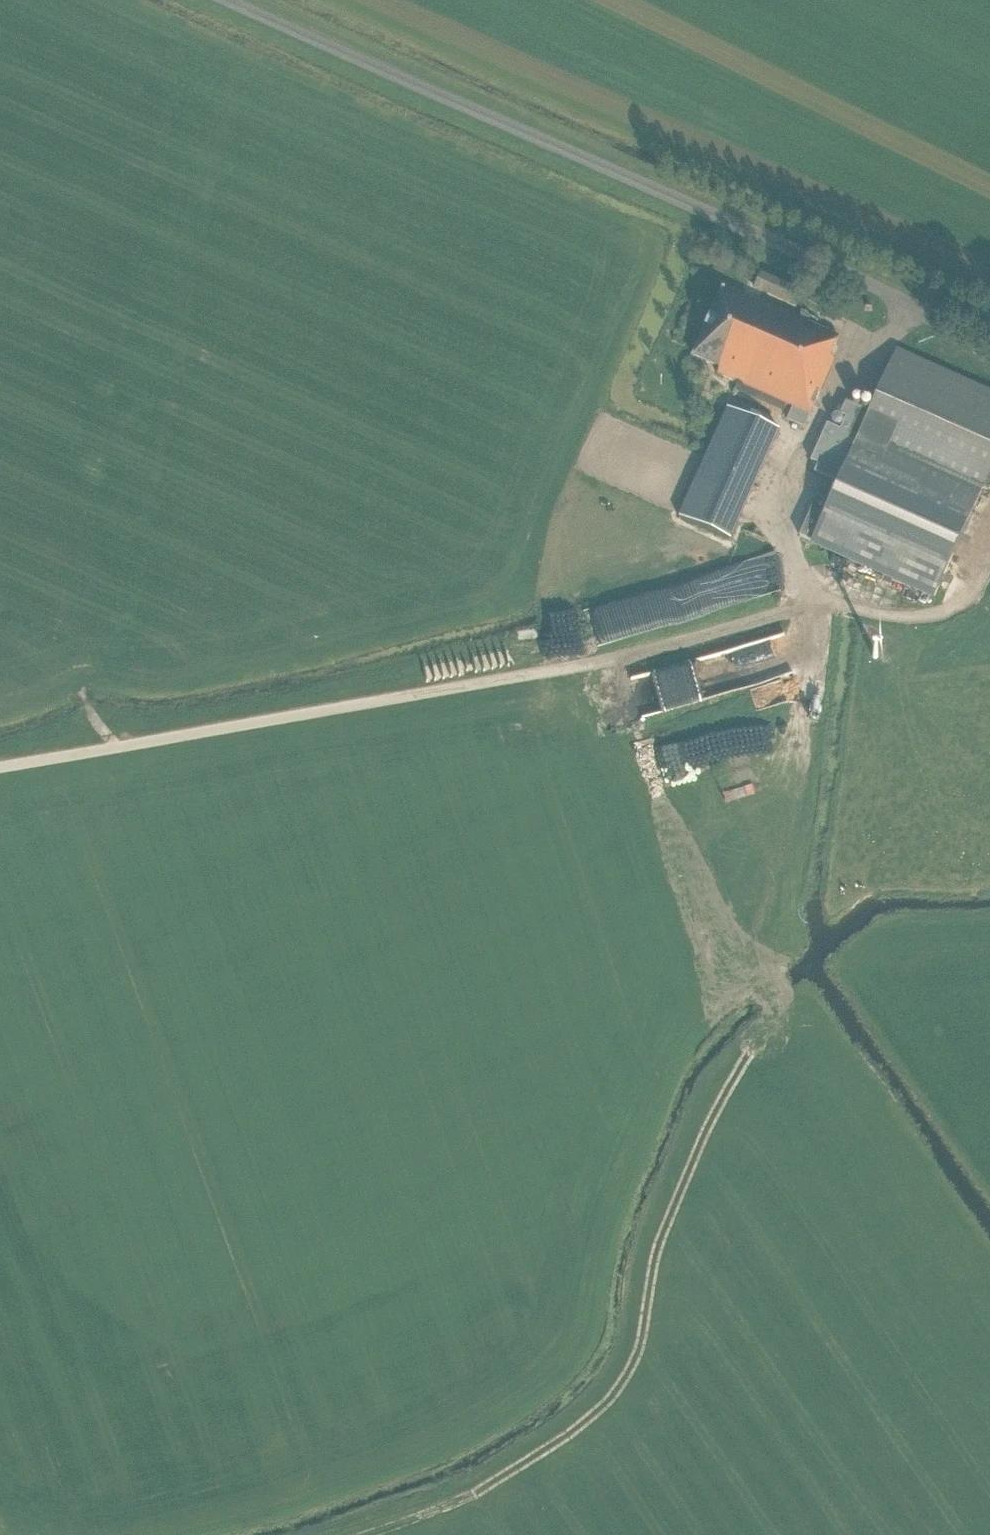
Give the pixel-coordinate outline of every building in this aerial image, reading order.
[(801,292),(761,274),(755,288),(795,305),(801,292)] [(805,427),(806,426),(835,359),(830,357),(839,336),(758,301),(757,305),(744,299),(745,295),(724,286),(694,356),(720,368),(718,374),(794,407),(788,420),(805,427)] [(934,596),(989,471),(989,391),(897,349),(869,412),(846,400),(841,413),(833,409),(816,448),(823,452),(814,472),(838,483),(829,502),(818,497),(801,535),(812,540),(812,541),(934,596)] [(780,431),(729,408),(696,481),(747,504),(780,431)] [(746,524),(714,529),(716,541),(749,535),(746,524)] [(777,726),(756,732),(758,740),(779,735),(777,726)] [(727,734),(727,744),(751,744),(751,734),(727,734)]
